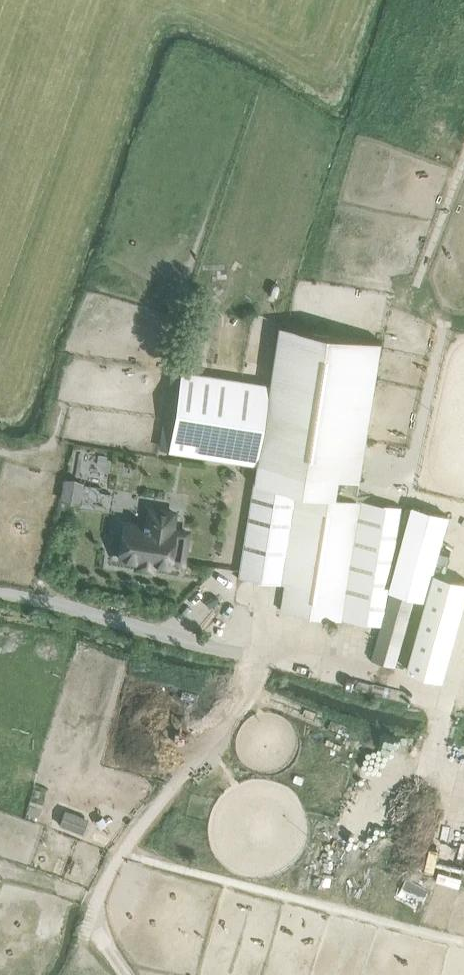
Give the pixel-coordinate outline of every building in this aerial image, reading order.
[(357,498),(382,340),(285,325),(279,324),(256,471),(255,477),(254,482),(357,498)] [(180,369),(170,434),(206,439),(203,455),(257,463),(269,383),(180,369)] [(171,424),(162,423),(159,448),(168,449),(171,424)] [(61,498),(81,501),(85,478),(65,475),(61,498)] [(254,484),(252,493),(249,516),(242,559),(238,577),(280,585),(296,490),(254,484)] [(280,608),(343,619),(361,500),(299,491),(280,608)] [(361,500),(343,619),(382,625),(401,507),(361,500)] [(171,528),(174,511),(150,508),(147,524),(124,521),(118,557),(169,565),(170,559),(182,561),(185,537),(173,535),(174,529),(171,528)] [(415,508),(372,659),(390,664),(409,595),(426,600),(449,517),(415,508)] [(435,572),(426,600),(408,669),(443,678),(463,602),(463,580),(435,572)] [(460,812),(463,797),(463,790),(458,788),(452,810),(460,812)] [(65,808),(59,824),(82,833),(88,817),(65,808)] [(461,856),(462,830),(447,830),(446,856),(461,856)]
